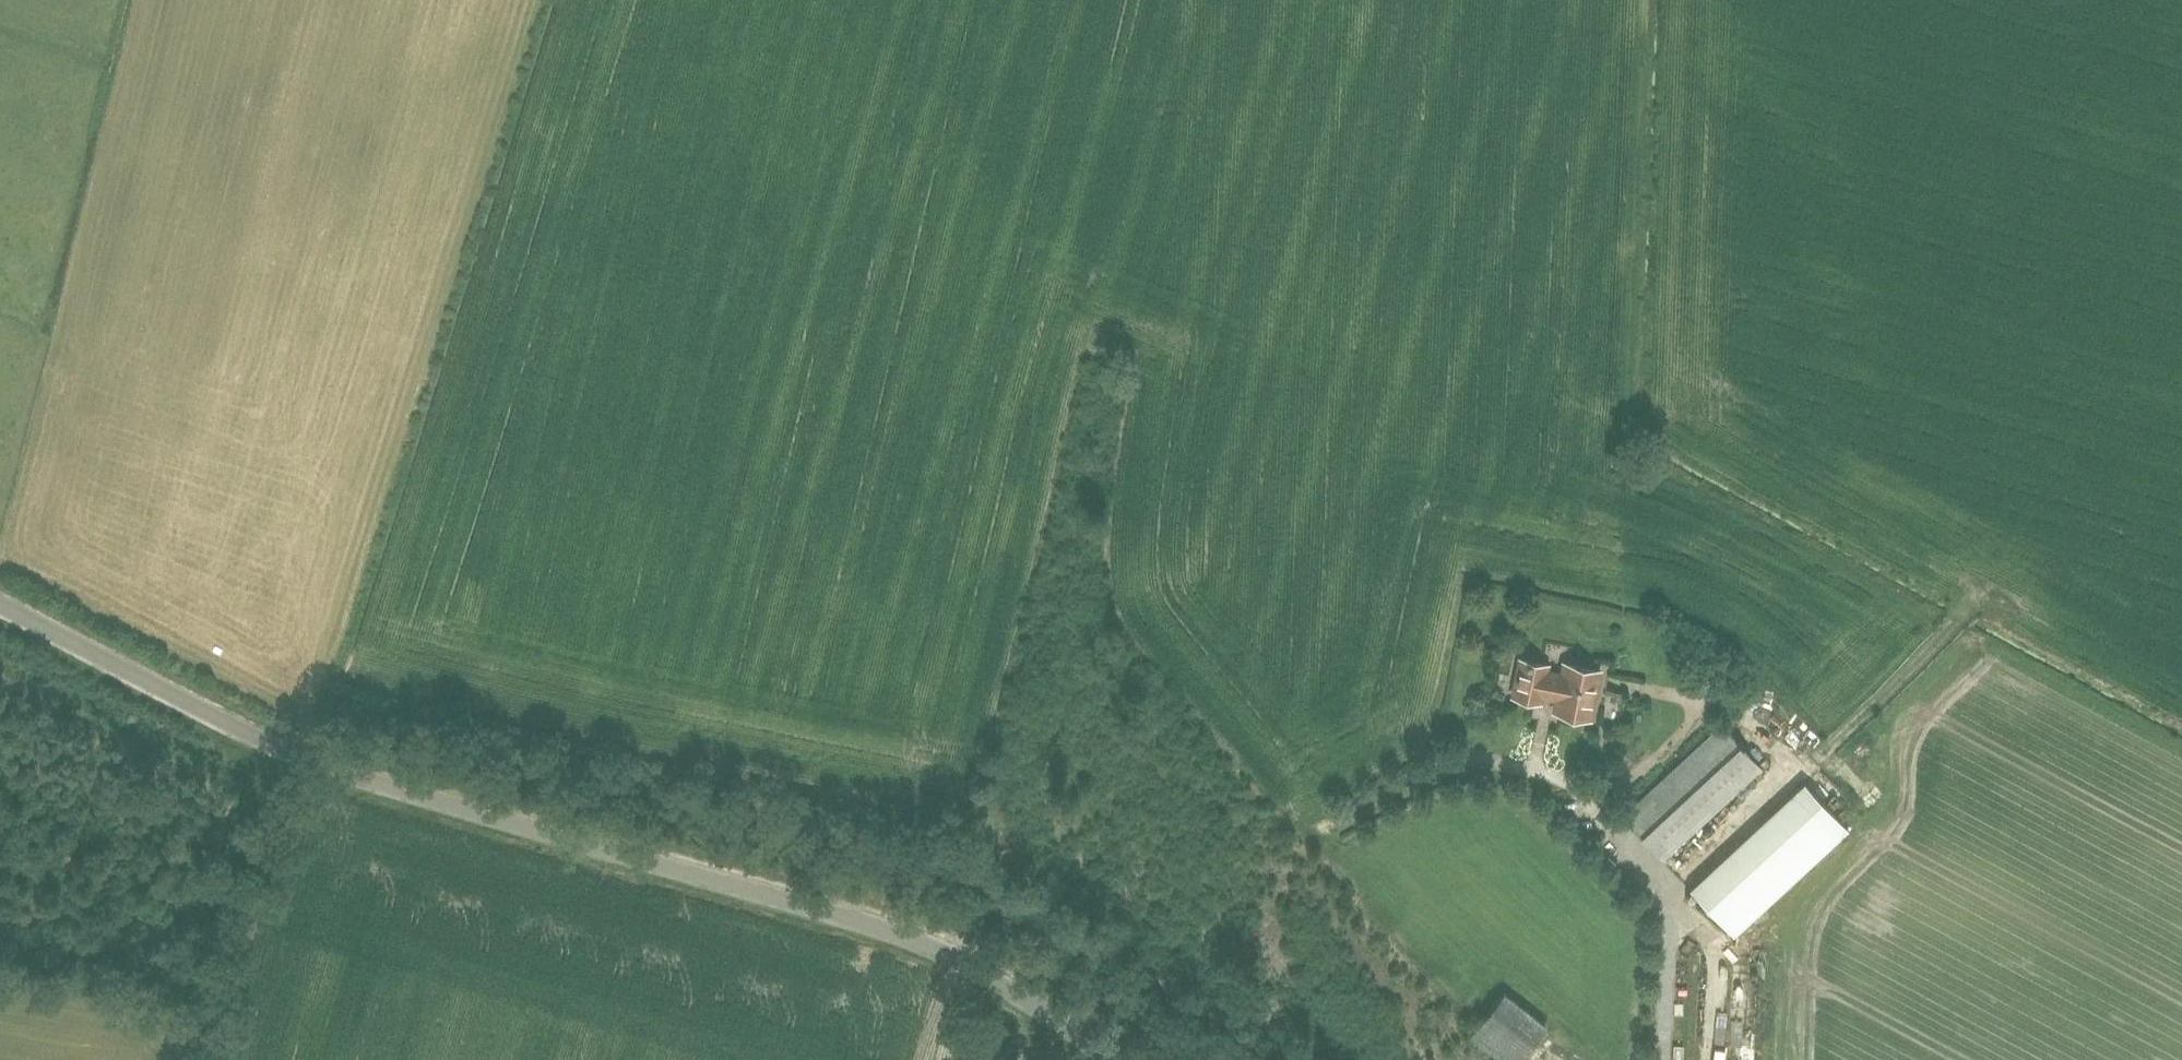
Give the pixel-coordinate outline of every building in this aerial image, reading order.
[(1562,674),(1545,671),(1546,665),(1520,659),(1513,695),(1539,700),(1540,694),(1557,697),(1555,711),(1589,717),(1598,670),(1564,663),(1562,674)] [(1662,856),(1759,767),(1721,725),(1624,815),(1662,856)] [(1734,933),(1846,829),(1805,784),(1692,888),(1734,933)] [(1505,1012),(1493,1031),(1508,1041),(1503,1049),(1513,1056),(1510,1059),(1534,1059),(1556,1028),(1515,1001),(1510,1008),(1523,1018),(1520,1022),(1505,1012)] [(1718,1023),(1726,1040),(1736,1035),(1728,1018),(1718,1023)]
